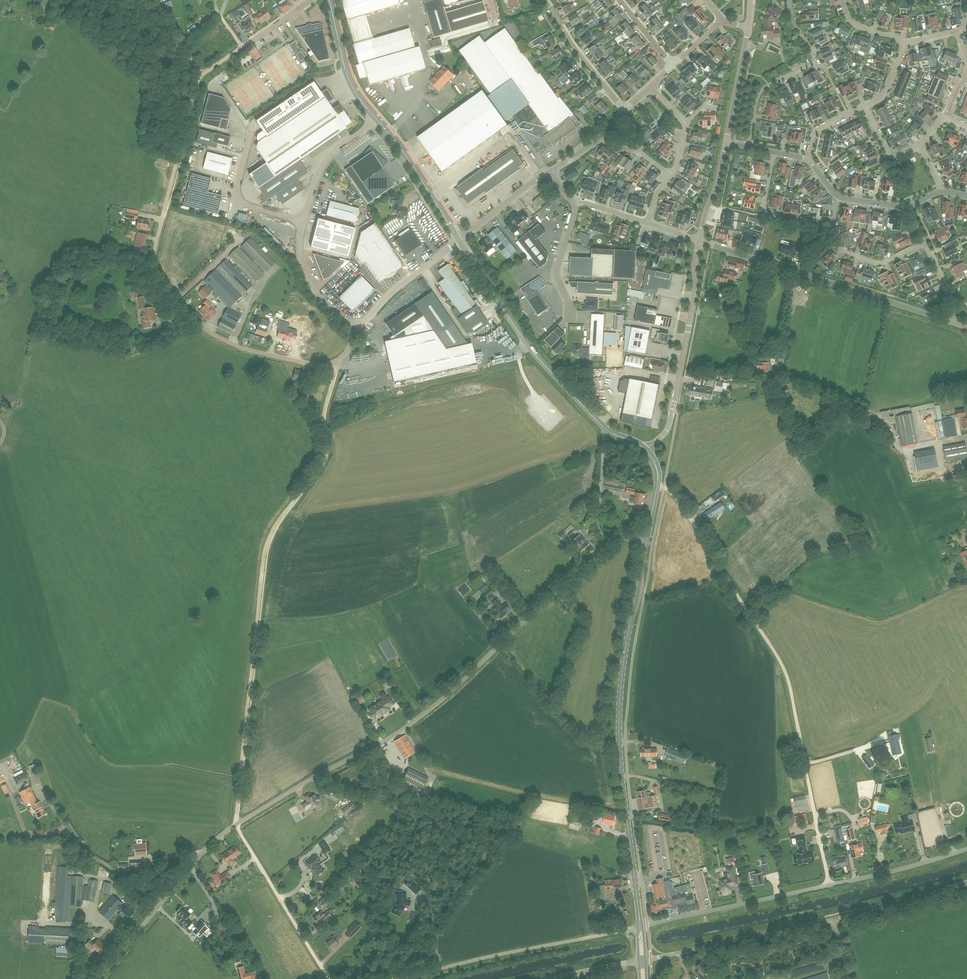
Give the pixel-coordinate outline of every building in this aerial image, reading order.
[(400,4),(399,3),(408,1),(408,0),(341,0),(346,20),(397,5),(398,8),(409,5),(408,2),(400,4)] [(426,12),(428,18),(429,25),(433,38),(444,35),(450,33),(451,33),(451,32),(478,25),(489,22),(483,2),(472,5),(473,5),(445,13),(444,8),(449,7),(448,5),(467,0),(422,0),(426,12)] [(505,2),(509,1),(511,9),(520,7),(518,0),(504,0),(505,2)] [(612,5),(608,0),(602,5),(607,10),(612,5)] [(865,0),(856,0),(857,2),(853,3),(857,14),(866,10),(863,1),(865,0)] [(283,12),(291,7),(287,1),(280,7),(283,12)] [(570,8),(574,6),(572,3),(569,5),(563,8),(567,15),(573,11),(570,8)] [(253,14),(247,4),(244,6),(250,15),(253,14)] [(591,9),(588,4),(579,10),(581,13),(587,10),(588,11),(591,9)] [(643,14),(649,10),(645,5),(639,9),(643,14)] [(661,5),(656,9),(654,6),(651,8),(649,10),(643,14),(647,19),(657,11),(659,13),(664,9),(661,5)] [(687,10),(688,9),(685,6),(681,11),(678,13),(680,16),(683,14),(687,10)] [(953,15),(961,13),(960,8),(954,9),(953,6),(948,7),(949,12),(952,11),(953,15)] [(688,9),(687,10),(692,15),(694,14),(702,22),(707,17),(702,12),(703,10),(700,8),(697,11),(694,7),(690,11),(688,9)] [(769,11),(766,14),(768,15),(773,20),(774,20),(777,17),(779,19),(784,14),(778,8),(776,11),(772,7),(772,8),(771,7),(768,10),(769,11)] [(260,13),(266,20),(271,17),(264,8),(259,12),(260,13)] [(609,22),(612,20),(613,18),(619,13),(616,9),(610,14),(611,15),(609,17),(610,18),(607,20),(609,22)] [(813,14),(818,14),(817,9),(809,9),(809,13),(802,13),(802,20),(813,20),(813,14)] [(881,19),(878,25),(886,28),(890,19),(885,17),(886,14),(880,11),(877,17),(881,19)] [(260,13),(256,16),(255,15),(252,17),(255,21),(258,19),(261,23),(266,20),(260,13)] [(619,13),(613,18),(612,20),(609,22),(604,26),(607,29),(610,25),(611,24),(613,22),(614,23),(616,21),(617,23),(623,18),(619,13)] [(960,20),(962,19),(961,13),(953,15),(954,19),(950,20),(952,26),(961,24),(960,20)] [(579,19),(582,17),(580,14),(577,16),(577,15),(569,19),(573,25),(580,21),(579,19)] [(931,29),(931,28),(932,29),(935,29),(935,28),(938,27),(936,17),(931,18),(931,14),(924,15),(927,26),(930,25),(931,29)] [(243,20),(245,23),(251,31),(254,28),(253,26),(250,22),(253,21),(253,20),(249,15),(247,17),(243,20)] [(772,27),(772,26),(771,21),(773,20),(768,15),(764,19),(765,27),(772,27)] [(921,21),(924,21),(923,15),(918,16),(919,20),(912,22),(915,32),(923,31),(921,21)] [(677,19),(682,25),(685,22),(680,16),(677,19)] [(903,28),(907,28),(908,24),(908,17),(902,16),(901,20),(896,19),(895,24),(896,24),(896,31),(903,31),(903,28)] [(654,28),(660,23),(656,18),(650,23),(654,28)] [(693,30),(698,26),(691,18),(686,24),(689,28),(690,27),(693,30)] [(664,28),(661,25),(666,21),(665,19),(662,21),(660,23),(654,28),(658,32),(664,28)] [(682,25),(677,19),(674,22),(679,27),(682,25)] [(247,33),(251,31),(245,23),(242,25),(240,22),(237,24),(242,31),(245,30),(247,33)] [(624,32),(630,27),(626,22),(621,27),(624,32)] [(303,39),(325,37),(323,30),(324,30),(323,30),(323,29),(322,26),(319,24),(312,26),(311,25),(310,26),(308,26),(307,27),(297,29),(296,29),(296,28),(295,28),(303,39)] [(837,33),(839,33),(846,37),(846,36),(850,39),(853,35),(853,34),(850,32),(850,31),(845,28),(845,27),(841,24),(839,28),(837,27),(836,27),(834,30),(835,32),(837,33)] [(811,33),(814,38),(822,34),(821,31),(823,30),(821,25),(815,27),(817,30),(811,33)] [(586,31),(589,29),(587,26),(584,28),(583,26),(576,30),(579,36),(586,31)] [(773,26),(772,26),(772,27),(765,27),(763,27),(763,31),(762,31),(762,34),(763,34),(763,35),(770,35),(770,39),(773,38),(779,38),(779,31),(773,31),(773,26)] [(630,27),(624,32),(623,33),(616,38),(615,39),(617,42),(624,36),(626,38),(628,36),(634,32),(630,27)] [(682,40),(688,35),(681,28),(678,30),(676,28),(673,31),(682,40)] [(409,29),(371,40),(353,45),(359,65),(363,63),(369,85),(426,68),(420,47),(415,48),(409,29)] [(574,115),(560,98),(558,95),(557,95),(555,92),(554,93),(536,68),(535,70),(506,29),(486,43),(481,35),(460,50),(492,94),(489,96),(492,101),(491,101),(483,91),(418,138),(443,172),(508,125),(494,105),(495,105),(506,121),(513,116),(522,129),(521,129),(526,136),(538,154),(539,154),(541,152),(543,154),(545,153),(553,147),(554,147),(553,146),(556,144),(557,145),(557,146),(559,142),(562,143),(563,138),(565,137),(578,129),(577,128),(581,125),(574,115)] [(598,40),(603,36),(605,35),(603,31),(596,36),(598,40)] [(666,42),(668,45),(669,45),(670,46),(669,47),(672,50),(674,48),(674,49),(677,46),(677,45),(678,44),(675,41),(676,40),(674,38),(673,39),(671,37),(672,36),(668,31),(664,35),(668,40),(666,42)] [(593,40),(592,38),(595,36),(592,32),(588,34),(589,35),(582,40),(583,42),(582,43),(584,46),(585,45),(586,45),(593,40)] [(824,38),(822,34),(814,38),(817,44),(822,42),(823,44),(829,42),(826,37),(824,38)] [(545,41),(548,48),(556,44),(555,43),(556,42),(554,39),(553,39),(551,36),(546,39),(543,35),(531,42),(534,47),(545,41)] [(735,42),(735,40),(732,37),(730,39),(727,36),(724,38),(722,35),(717,40),(724,49),(729,45),(730,46),(733,43),(735,42)] [(635,45),(641,40),(637,36),(631,40),(635,45)] [(853,41),(851,46),(857,49),(858,45),(861,47),(864,38),(858,36),(858,37),(855,36),(852,40),(853,41)] [(330,59),(325,37),(303,39),(311,51),(308,53),(310,57),(313,54),(318,62),(330,59)] [(864,38),(861,47),(859,51),(863,52),(869,55),(869,54),(871,49),(867,48),(870,41),(864,38)] [(440,39),(429,42),(430,48),(442,45),(440,39)] [(634,46),(630,49),(632,51),(637,47),(639,50),(645,45),(641,40),(635,45),(634,46)] [(301,61),(304,59),(308,57),(302,48),(300,49),(294,41),(289,45),(301,61)] [(599,51),(603,48),(604,48),(602,46),(600,48),(599,47),(598,47),(597,48),(596,46),(599,43),(597,41),(594,43),(595,45),(589,50),(593,55),(599,51)] [(769,43),(765,51),(781,55),(781,49),(769,43)] [(823,57),(831,53),(829,50),(832,49),(829,44),(824,47),(826,49),(821,52),(823,57)] [(887,54),(891,56),(893,49),(885,46),(879,48),(876,56),(883,58),(885,55),(887,54)] [(720,60),(725,55),(720,51),(718,52),(713,47),(707,51),(715,59),(717,57),(720,60)] [(925,49),(928,61),(931,60),(937,58),(936,57),(938,57),(939,53),(938,49),(932,51),(931,47),(925,49)] [(256,60),(262,57),(258,48),(251,51),(256,60)] [(604,56),(603,55),(601,52),(604,50),(603,48),(599,51),(593,55),(597,61),(603,57),(604,56)] [(604,56),(603,57),(605,58),(614,52),(611,48),(606,51),(607,53),(603,55),(604,56)] [(551,54),(555,60),(563,55),(559,49),(551,54)] [(647,56),(645,57),(643,56),(647,52),(645,49),(638,56),(643,60),(645,58),(647,61),(653,67),(658,63),(652,56),(650,59),(647,56)] [(924,62),(928,61),(925,49),(920,50),(921,55),(917,56),(917,54),(918,62),(919,62),(924,61),(924,62)] [(948,61),(951,53),(946,51),(944,57),(941,56),(938,61),(943,63),(945,60),(948,61)] [(837,60),(835,56),(836,55),(834,52),(831,53),(823,57),(826,63),(831,60),(832,63),(837,60)] [(955,68),(957,63),(954,61),(957,55),(951,53),(948,61),(951,63),(950,66),(955,68)] [(918,62),(917,54),(910,55),(911,60),(909,61),(910,67),(916,66),(915,62),(918,62)] [(711,60),(709,62),(703,56),(697,61),(702,66),(701,67),(701,68),(703,70),(704,70),(708,66),(712,70),(716,66),(711,60)] [(884,72),(887,66),(886,65),(887,62),(883,60),(876,57),(872,67),(876,69),(877,68),(884,72)] [(600,65),(604,70),(610,66),(616,61),(614,58),(611,60),(609,58),(606,60),(600,65)] [(839,73),(840,76),(850,71),(848,68),(845,70),(843,66),(846,65),(844,60),(834,65),(835,68),(834,68),(837,74),(839,73)] [(567,77),(565,75),(573,68),(568,62),(562,66),(564,69),(561,72),(564,75),(558,79),(560,82),(567,77)] [(642,77),(648,72),(644,67),(645,66),(642,64),(640,66),(642,69),(638,73),(642,77)] [(686,68),(693,75),(697,71),(700,74),(702,71),(698,67),(696,69),(691,64),(686,68)] [(439,90),(453,75),(444,66),(430,81),(439,90)] [(608,75),(614,71),(610,66),(604,70),(608,75)] [(686,68),(681,73),(682,74),(680,76),(688,85),(690,82),(695,78),(693,75),(686,68)] [(622,78),(624,81),(628,76),(621,69),(617,73),(622,78)] [(914,78),(917,73),(913,71),(912,75),(905,72),(903,77),(910,80),(911,77),(914,78)] [(821,76),(818,77),(816,72),(810,74),(810,75),(814,83),(817,81),(819,84),(824,81),(821,76)] [(940,93),(943,88),(945,82),(946,83),(949,77),(938,72),(937,76),(934,75),(933,77),(932,76),(931,79),(933,80),(932,83),(930,87),(928,86),(927,87),(927,88),(926,90),(929,91),(927,94),(929,95),(927,98),(925,97),(923,101),(935,106),(936,105),(937,105),(939,99),(938,99),(940,93)] [(574,85),(582,79),(577,73),(570,79),(574,85)] [(632,75),(627,80),(633,86),(635,84),(636,84),(638,83),(638,81),(636,78),(636,77),(634,74),(633,75),(632,75)] [(809,85),(814,83),(810,75),(804,78),(807,83),(804,84),(806,90),(810,88),(809,85)] [(567,77),(560,82),(563,86),(570,80),(567,77)] [(873,82),(874,79),(870,79),(865,77),(863,82),(866,84),(863,89),(869,91),(873,82)] [(910,80),(903,77),(901,82),(911,86),(912,84),(909,83),(910,80)] [(394,93),(399,91),(395,79),(390,81),(394,93)] [(672,79),(668,83),(670,86),(666,89),(670,94),(677,88),(678,86),(675,84),(676,83),(672,79)] [(861,80),(859,80),(848,85),(848,86),(852,94),(858,91),(855,85),(857,84),(858,86),(861,86),(861,80)] [(313,81),(255,121),(267,137),(258,142),(256,148),(266,163),(249,175),(267,201),(275,195),(282,205),(303,190),(297,180),(308,173),(299,161),(346,128),(345,127),(352,122),(340,105),(333,109),(324,97),(313,81)] [(806,94),(801,84),(800,84),(803,89),(800,90),(796,82),(789,85),(794,94),(798,92),(801,97),(806,94)] [(882,84),(877,82),(876,83),(873,82),(869,91),(875,93),(877,88),(879,89),(882,84)] [(623,95),(628,90),(622,84),(617,88),(623,95)] [(582,93),(585,97),(592,91),(587,85),(579,91),(577,89),(570,94),(573,98),(576,96),(577,97),(582,93)] [(838,88),(841,94),(842,97),(846,95),(847,98),(853,95),(852,94),(848,86),(845,88),(843,85),(838,88)] [(670,94),(674,98),(679,94),(681,96),(685,92),(681,89),(678,86),(677,88),(670,94)] [(709,86),(709,87),(704,86),(700,93),(705,98),(707,96),(708,96),(718,98),(720,88),(709,86)] [(906,90),(899,87),(897,91),(907,96),(908,94),(905,92),(906,90)] [(786,103),(792,100),(787,89),(784,91),(782,88),(781,88),(778,89),(778,90),(776,91),(780,99),(780,100),(782,105),(786,103)] [(686,106),(692,101),(689,98),(692,96),(688,91),(683,96),(685,98),(681,102),(685,107),(686,106)] [(902,100),(903,97),(906,98),(907,96),(897,91),(895,97),(902,100)] [(229,120),(228,120),(231,109),(224,98),(209,94),(201,124),(219,128),(226,130),(229,120)] [(592,103),(597,97),(594,94),(589,100),(592,103)] [(836,102),(835,102),(832,97),(827,99),(828,102),(825,104),(829,113),(835,110),(834,108),(838,106),(836,102)] [(690,111),(691,110),(694,112),(702,105),(695,98),(693,100),(692,101),(686,106),(690,111)] [(602,114),(608,109),(601,102),(598,99),(595,102),(597,105),(595,107),(602,114)] [(775,122),(776,116),(774,116),(776,106),(768,104),(767,111),(766,110),(765,115),(770,116),(769,121),(775,122)] [(816,119),(822,116),(819,111),(821,109),(819,104),(811,108),(816,119)] [(880,116),(888,112),(886,108),(890,107),(888,104),(885,106),(885,107),(877,111),(880,116)] [(923,113),(930,118),(934,114),(933,113),(936,110),(931,107),(925,104),(922,107),(926,110),(923,113)] [(585,115),(590,111),(585,106),(580,110),(585,115)] [(654,121),(649,115),(650,114),(644,108),(638,113),(644,119),(643,120),(649,126),(654,121)] [(803,112),(805,117),(808,116),(811,122),(816,119),(811,108),(803,112)] [(888,112),(880,116),(883,122),(891,117),(889,114),(892,113),(891,110),(888,112)] [(417,115),(425,125),(431,121),(423,111),(417,115)] [(914,117),(915,117),(919,121),(921,118),(926,123),(930,118),(923,113),(921,115),(918,112),(914,117)] [(711,119),(715,119),(715,113),(706,113),(706,117),(700,117),(700,125),(707,125),(707,126),(711,126),(711,119)] [(891,117),(883,122),(886,128),(894,124),(892,120),(895,118),(894,116),(891,117)] [(912,126),(918,132),(922,128),(917,124),(920,121),(919,121),(915,117),(909,124),(912,126)] [(854,124),(858,134),(861,132),(859,130),(862,128),(859,121),(854,124)] [(775,131),(777,124),(768,122),(768,126),(763,125),(762,132),(764,132),(763,136),(770,137),(772,130),(775,131)] [(849,126),(852,133),(855,132),(856,135),(858,134),(854,124),(849,126)] [(794,142),(796,130),(796,131),(792,130),(793,127),(787,125),(786,133),(789,133),(788,141),(789,141),(789,142),(791,142),(792,142),(794,142)] [(849,134),(852,133),(849,126),(844,128),(849,138),(851,137),(849,134)] [(906,133),(908,138),(909,138),(907,136),(910,132),(915,136),(918,132),(912,126),(910,129),(907,127),(904,130),(906,133)] [(645,138),(652,132),(648,127),(641,133),(645,138)] [(794,141),(796,141),(797,142),(799,143),(799,142),(801,142),(802,135),(805,136),(807,128),(801,127),(801,131),(796,130),(794,142),(794,141)] [(849,138),(844,128),(839,131),(843,138),(845,136),(847,139),(849,138)] [(196,143),(210,146),(211,142),(228,147),(230,137),(225,136),(199,130),(196,143)] [(699,131),(698,134),(694,133),(692,140),(701,141),(702,137),(707,138),(708,133),(702,132),(699,131)] [(898,131),(895,133),(901,145),(907,142),(906,140),(908,138),(906,133),(900,136),(898,131)] [(901,145),(895,133),(892,134),(895,139),(889,142),(892,147),(894,145),(896,148),(901,145)] [(956,146),(960,138),(949,133),(945,141),(956,146)] [(669,139),(665,136),(662,138),(666,141),(659,151),(666,156),(671,149),(671,150),(674,147),(667,142),(669,139)] [(966,151),(966,141),(966,140),(963,146),(960,145),(957,151),(963,153),(964,150),(966,151)] [(865,142),(857,146),(862,155),(861,156),(861,157),(862,158),(863,158),(866,157),(875,152),(874,153),(872,147),(868,149),(865,142)] [(940,157),(946,154),(943,146),(939,148),(937,144),(931,147),(935,155),(938,153),(939,154),(940,157)] [(700,158),(700,154),(703,154),(703,153),(705,153),(706,150),(709,151),(712,152),(713,148),(700,145),(700,149),(692,148),(690,155),(694,156),(694,157),(700,158)] [(603,158),(608,150),(603,146),(599,151),(596,149),(592,155),(597,159),(600,155),(603,158)] [(463,201),(468,207),(486,194),(496,187),(500,183),(501,184),(520,170),(525,166),(512,148),(483,169),(473,176),(465,182),(459,186),(455,189),(459,196),(463,201)] [(361,159),(351,166),(356,175),(351,179),(368,204),(395,185),(390,178),(387,179),(381,170),(387,164),(370,149),(361,159)] [(606,170),(610,165),(612,163),(609,160),(613,154),(608,150),(603,158),(605,160),(603,163),(606,165),(602,171),(604,173),(606,170)] [(232,159),(214,154),(207,152),(203,168),(228,175),(232,159)] [(875,152),(866,157),(867,157),(869,160),(866,162),(869,168),(877,163),(876,159),(878,158),(878,157),(879,157),(876,153),(875,152)] [(622,166),(628,159),(627,158),(627,159),(622,155),(618,161),(615,159),(612,163),(610,165),(615,169),(619,165),(622,167),(622,166)] [(944,159),(945,162),(940,165),(942,170),(950,166),(949,163),(952,161),(949,156),(944,159)] [(755,168),(764,170),(765,164),(759,162),(760,158),(753,157),(752,164),(756,165),(755,168)] [(633,162),(628,159),(622,166),(625,168),(622,173),(627,177),(632,171),(629,168),(633,162)] [(831,168),(835,173),(842,168),(843,167),(838,160),(834,163),(836,165),(831,168)] [(576,171),(582,168),(579,162),(574,166),(575,168),(565,174),(569,182),(578,176),(576,171)] [(686,169),(696,172),(697,168),(703,170),(705,165),(697,162),(696,165),(689,162),(686,169)] [(783,176),(782,178),(788,179),(790,168),(786,168),(787,165),(780,163),(778,175),(783,176)] [(957,168),(955,164),(950,166),(942,170),(943,170),(946,175),(947,175),(949,177),(958,173),(956,168),(957,168)] [(640,176),(646,169),(640,165),(634,173),(637,175),(634,180),(639,183),(643,178),(640,176)] [(795,182),(796,182),(796,179),(801,180),(801,178),(802,178),(804,168),(803,168),(803,167),(799,166),(798,167),(796,166),(794,175),(791,175),(790,181),(790,183),(789,187),(795,188),(795,184),(795,182)] [(764,170),(755,168),(755,171),(751,171),(750,178),(756,179),(757,175),(762,176),(764,170)] [(842,168),(835,173),(838,178),(843,175),(845,177),(848,174),(845,169),(844,170),(842,168)] [(696,172),(686,169),(684,175),(690,178),(689,181),(697,184),(699,179),(694,177),(696,172)] [(655,181),(658,177),(652,172),(647,180),(650,182),(648,184),(653,188),(657,183),(655,181)] [(192,174),(183,205),(217,214),(222,196),(208,193),(211,179),(192,174)] [(859,186),(860,176),(854,175),(854,178),(850,178),(848,187),(855,188),(856,185),(859,186)] [(878,175),(877,179),(873,178),(873,182),(870,181),(869,190),(870,190),(871,192),(873,192),(873,191),(874,191),(875,187),(879,188),(880,183),(881,176),(878,175)] [(589,191),(592,182),(588,181),(589,178),(583,176),(581,182),(585,183),(582,189),(589,191)] [(869,190),(870,181),(867,181),(867,177),(861,176),(860,182),(864,183),(863,189),(869,190)] [(883,190),(883,191),(884,192),(885,192),(886,192),(887,192),(888,192),(888,191),(889,191),(890,185),(893,185),(894,179),(888,178),(888,181),(884,181),(882,190),(883,190)] [(757,181),(745,179),(744,186),(749,187),(748,191),(759,193),(760,186),(756,185),(757,181)] [(600,188),(602,182),(596,180),(595,183),(592,182),(589,191),(595,193),(597,187),(600,188)] [(675,186),(685,194),(685,193),(682,191),(684,189),(687,191),(691,186),(686,182),(684,185),(679,181),(675,186)] [(808,195),(809,194),(818,187),(817,188),(813,183),(808,187),(806,184),(803,186),(800,189),(804,193),(805,192),(808,195)] [(614,193),(616,187),(609,185),(607,190),(604,188),(601,197),(608,199),(610,192),(614,193)] [(679,201),(683,196),(685,194),(675,186),(671,191),(676,195),(674,198),(679,201)] [(816,197),(822,193),(818,187),(809,194),(810,194),(810,193),(812,196),(810,197),(811,197),(809,199),(812,203),(814,203),(819,199),(816,197)] [(627,198),(629,191),(623,189),(621,194),(617,193),(615,202),(621,204),(624,197),(627,198)] [(643,209),(646,200),(646,199),(650,200),(652,193),(648,192),(646,198),(640,196),(636,207),(643,209)] [(526,208),(533,216),(548,204),(539,194),(527,204),(529,206),(526,208)] [(770,207),(777,209),(778,201),(782,202),(783,197),(777,196),(777,195),(773,194),(770,207)] [(397,195),(395,201),(392,200),(391,204),(395,205),(395,206),(394,205),(393,210),(398,210),(398,214),(406,216),(407,209),(401,208),(404,196),(397,195)] [(636,207),(640,196),(639,198),(632,195),(630,204),(636,207)] [(754,209),(755,201),(752,201),(752,199),(753,199),(754,196),(747,195),(746,199),(744,207),(754,209)] [(790,214),(792,205),(793,202),(789,201),(789,200),(788,200),(788,199),(784,198),(782,206),(785,207),(784,213),(790,214)] [(330,201),(326,215),(356,223),(359,209),(330,201)] [(667,218),(668,213),(671,213),(675,203),(670,202),(669,206),(663,204),(659,215),(661,216),(661,217),(665,218),(666,217),(667,218)] [(953,208),(950,208),(950,203),(943,202),(943,203),(942,203),(942,205),(943,206),(942,213),(947,213),(946,218),(952,219),(953,208)] [(796,206),(792,205),(790,214),(796,215),(798,209),(801,210),(802,204),(796,203),(796,206)] [(966,209),(966,206),(960,205),(958,215),(959,215),(958,218),(959,219),(961,219),(962,219),(962,216),(965,216),(966,216),(966,210),(966,209)] [(844,221),(846,221),(845,228),(849,228),(850,222),(851,216),(848,215),(849,208),(846,208),(846,207),(843,206),(842,208),(842,207),(840,217),(844,218),(844,221)] [(935,208),(932,210),(930,207),(923,210),(927,218),(931,217),(933,221),(940,218),(935,208)] [(811,208),(809,217),(817,218),(817,216),(822,217),(823,209),(811,208)] [(857,219),(860,219),(861,210),(855,209),(854,216),(851,216),(850,222),(849,228),(853,229),(854,222),(853,222),(854,220),(856,220),(857,219)] [(868,224),(869,218),(866,218),(867,211),(861,210),(860,219),(859,223),(868,224)] [(523,221),(528,216),(523,211),(520,213),(521,214),(519,216),(516,213),(510,218),(511,218),(517,226),(523,221)] [(684,215),(678,213),(677,217),(678,218),(677,223),(684,226),(685,223),(689,224),(692,213),(685,211),(684,215)] [(877,224),(879,213),(878,213),(877,212),(877,211),(876,211),(875,211),(874,212),(873,212),(872,218),(869,218),(868,224),(877,225),(877,224)] [(247,214),(239,212),(237,220),(245,221),(247,214)] [(879,213),(877,224),(883,225),(883,226),(886,226),(887,220),(884,220),(885,214),(884,214),(883,213),(882,212),(881,212),(880,212),(880,213),(879,213)] [(734,215),(724,213),(723,219),(733,221),(734,215)] [(893,229),(899,230),(901,218),(898,218),(898,215),(894,214),(894,215),(891,215),(891,219),(888,218),(888,224),(893,224),(893,229)] [(149,220),(139,218),(137,228),(143,229),(149,230),(150,225),(148,225),(149,220)] [(321,220),(322,219),(317,218),(316,223),(317,223),(315,229),(311,248),(348,257),(356,229),(328,222),(321,220)] [(519,229),(517,226),(511,218),(505,223),(512,231),(509,234),(514,240),(517,237),(514,233),(519,229)] [(592,225),(590,229),(608,235),(610,227),(600,224),(601,220),(595,218),(594,219),(593,219),(593,221),(592,221),(591,222),(591,223),(591,224),(591,225),(592,225)] [(723,219),(721,225),(732,227),(733,221),(723,219)] [(737,230),(750,231),(751,222),(738,221),(737,230)] [(395,273),(396,273),(396,271),(404,266),(375,223),(361,233),(355,257),(360,265),(361,265),(358,261),(362,258),(379,283),(387,277),(388,278),(389,277),(390,275),(393,273),(395,273)] [(546,232),(539,224),(518,241),(540,268),(546,264),(548,255),(536,240),(546,232)] [(617,226),(616,229),(612,238),(619,241),(621,236),(625,237),(629,227),(626,226),(625,225),(623,224),(622,225),(621,224),(620,227),(617,226)] [(495,243),(508,259),(517,252),(498,227),(488,235),(490,237),(487,239),(486,238),(479,244),(487,253),(493,247),(492,246),(495,243)] [(945,234),(949,232),(947,227),(940,231),(941,233),(936,236),(939,242),(940,242),(941,243),(948,240),(945,234)] [(724,228),(719,228),(719,229),(718,229),(717,238),(727,240),(730,240),(731,237),(728,236),(729,231),(725,230),(725,228),(724,228)] [(422,245),(412,230),(394,241),(405,256),(422,245)] [(841,235),(844,241),(856,234),(855,231),(850,234),(849,231),(841,235)] [(148,234),(144,234),(138,232),(134,246),(144,248),(146,239),(148,234)] [(747,232),(744,242),(749,244),(753,234),(747,232)] [(872,248),(869,247),(871,240),(867,239),(868,234),(862,232),(858,244),(862,245),(860,250),(867,252),(867,251),(870,253),(872,248)] [(591,236),(588,235),(581,233),(579,239),(583,241),(582,244),(588,245),(591,236)] [(749,244),(755,246),(758,236),(753,234),(749,244)] [(856,234),(844,241),(846,246),(850,245),(851,247),(856,245),(857,244),(855,242),(854,242),(853,240),(858,237),(856,234)] [(656,236),(655,237),(654,236),(653,239),(650,238),(650,237),(645,235),(642,243),(648,245),(648,243),(651,244),(650,247),(657,250),(660,238),(659,238),(659,237),(656,236)] [(896,245),(899,244),(900,247),(910,243),(906,236),(903,238),(902,235),(893,239),(896,245)] [(207,284),(213,291),(230,308),(252,285),(241,274),(243,271),(255,283),(264,273),(253,261),(254,260),(266,272),(275,263),(251,237),(240,248),(238,247),(229,256),(237,265),(234,267),(226,259),(220,266),(216,269),(204,281),(207,284)] [(950,247),(943,250),(946,257),(957,252),(956,248),(960,246),(957,240),(948,244),(950,247)] [(663,243),(661,250),(659,254),(664,256),(666,252),(668,253),(667,254),(675,257),(679,245),(671,242),(670,246),(663,243)] [(793,257),(797,245),(790,243),(789,246),(782,244),(780,252),(786,254),(786,255),(793,257)] [(888,253),(889,247),(884,246),(884,245),(876,244),(875,254),(882,255),(883,252),(888,253)] [(490,257),(498,251),(495,248),(487,253),(490,257)] [(635,279),(637,252),(592,250),(591,260),(570,259),(569,277),(635,279)] [(824,265),(828,269),(835,262),(833,260),(836,257),(830,252),(823,259),(826,262),(824,265)] [(340,266),(342,269),(350,261),(339,258),(339,261),(313,254),(323,280),(329,278),(340,266)] [(920,268),(924,266),(918,254),(909,258),(914,267),(918,265),(920,268)] [(743,269),(745,263),(741,262),(741,261),(729,258),(727,265),(743,269)] [(846,270),(845,273),(853,276),(855,269),(852,268),(853,264),(844,261),(842,269),(846,270)] [(963,263),(960,264),(958,261),(952,264),(953,267),(953,268),(958,278),(965,275),(963,271),(966,270),(963,263)] [(905,277),(911,274),(906,263),(903,265),(901,262),(895,265),(899,275),(903,273),(905,277)] [(475,333),(488,324),(448,264),(438,271),(444,279),(438,283),(455,308),(452,310),(468,333),(475,333)] [(871,280),(874,272),(870,271),(870,270),(864,268),(862,272),(858,270),(855,278),(860,279),(861,277),(871,280)] [(668,290),(670,279),(671,275),(646,270),(642,290),(653,292),(654,287),(668,290)] [(726,283),(727,279),(734,280),(736,274),(726,271),(725,275),(718,274),(717,281),(726,283)] [(888,272),(880,276),(881,279),(879,280),(881,284),(884,283),(885,286),(890,283),(892,288),(899,285),(893,274),(889,276),(888,272)] [(361,276),(339,297),(354,312),(375,291),(361,276)] [(538,289),(545,286),(541,281),(542,280),(540,276),(520,289),(538,316),(550,308),(538,289)] [(928,278),(925,279),(923,276),(913,281),(916,287),(920,284),(923,289),(931,285),(928,278)] [(614,284),(578,282),(569,282),(569,283),(572,288),(577,288),(577,293),(613,295),(614,284)] [(213,291),(207,284),(205,286),(204,285),(197,292),(204,299),(213,291)] [(644,299),(645,293),(629,290),(628,296),(644,299)] [(461,334),(432,292),(385,324),(393,336),(390,338),(391,340),(384,342),(393,383),(477,364),(472,343),(468,344),(461,334)] [(929,303),(938,298),(935,292),(928,295),(927,292),(921,295),(923,300),(927,299),(929,303)] [(587,299),(587,302),(585,302),(585,306),(582,306),(582,310),(597,311),(598,300),(587,299)] [(199,311),(202,314),(210,306),(212,305),(207,300),(203,304),(205,306),(199,311)] [(210,306),(202,314),(208,321),(216,312),(210,306)] [(635,321),(670,328),(672,321),(670,318),(657,315),(658,310),(638,306),(635,321)] [(145,308),(142,309),(144,321),(142,322),(143,328),(149,327),(148,321),(155,320),(153,307),(145,308)] [(241,315),(228,308),(218,327),(231,334),(241,315)] [(621,316),(621,313),(616,313),(616,330),(624,330),(624,316),(621,316)] [(586,348),(586,353),(590,353),(590,354),(602,354),(604,315),(592,314),(590,348),(586,348)] [(292,338),(296,339),(297,335),(296,334),(297,331),(288,328),(289,324),(279,321),(277,327),(278,327),(279,327),(279,329),(278,328),(277,331),(279,331),(277,338),(282,339),(286,340),(291,342),(292,338)] [(265,336),(267,329),(258,326),(256,333),(265,336)] [(558,327),(553,331),(544,340),(551,347),(565,334),(558,327)] [(628,350),(645,354),(650,331),(632,327),(628,350)] [(661,334),(661,330),(652,328),(651,334),(657,336),(656,340),(660,341),(660,342),(664,343),(664,342),(668,343),(669,335),(661,334)] [(560,350),(563,347),(565,345),(560,340),(552,348),(557,353),(559,355),(562,352),(560,350)] [(582,352),(586,353),(586,348),(582,348),(582,346),(581,346),(581,345),(576,345),(576,346),(574,346),(574,347),(573,347),(573,352),(575,353),(575,355),(580,355),(580,354),(582,354),(582,352)] [(644,360),(626,356),(625,365),(642,369),(644,360)] [(657,372),(658,371),(662,372),(663,364),(657,363),(657,362),(657,359),(650,358),(649,364),(651,364),(653,368),(653,370),(654,370),(655,371),(657,372)] [(772,365),(770,365),(770,359),(763,359),(762,363),(758,363),(758,370),(762,370),(762,372),(768,372),(768,371),(771,371),(772,365)] [(309,372),(295,369),(293,380),(307,382),(309,372)] [(630,379),(628,386),(622,414),(652,420),(658,390),(659,390),(660,386),(660,385),(659,385),(660,378),(651,376),(649,383),(630,379)] [(724,382),(716,380),(714,390),(723,392),(724,382)] [(700,397),(701,387),(696,386),(696,388),(692,387),(689,386),(689,387),(689,386),(688,387),(687,387),(687,391),(687,395),(699,397),(700,397)] [(711,399),(713,389),(701,387),(700,397),(711,399)] [(913,413),(936,407),(935,403),(912,409),(913,413)] [(917,443),(912,413),(897,416),(902,446),(917,443)] [(954,418),(943,420),(946,438),(957,436),(954,418)] [(947,461),(966,456),(966,450),(966,443),(944,448),(947,461)] [(928,458),(940,456),(939,446),(927,447),(928,458)] [(623,493),(625,484),(620,483),(620,481),(607,478),(604,488),(623,493)] [(643,506),(645,495),(635,493),(635,490),(627,488),(626,494),(636,496),(636,497),(632,496),(630,503),(643,506)] [(714,495),(718,500),(726,493),(722,488),(714,495)] [(708,520),(716,515),(722,511),(724,510),(725,510),(720,503),(704,513),(708,520)] [(571,525),(564,532),(563,531),(558,536),(562,540),(567,535),(570,538),(575,534),(575,533),(577,531),(571,525)] [(589,545),(580,535),(571,543),(580,553),(589,545)] [(490,602),(494,598),(491,595),(493,593),(489,588),(482,594),(486,599),(487,598),(490,602)] [(500,618),(505,614),(500,608),(501,607),(499,605),(501,604),(497,599),(491,603),(495,608),(493,610),(494,612),(492,614),(493,614),(493,615),(493,616),(494,617),(495,617),(496,618),(498,617),(500,618)] [(500,608),(505,614),(506,613),(506,612),(509,609),(505,604),(501,607),(500,608)] [(357,698),(360,705),(366,702),(362,695),(357,698)] [(381,703),(380,702),(372,707),(370,711),(372,713),(371,713),(371,714),(371,715),(370,715),(371,716),(371,717),(372,717),(372,718),(373,718),(374,718),(374,717),(375,718),(378,716),(379,717),(383,714),(382,713),(386,711),(389,709),(388,707),(393,704),(389,697),(384,701),(384,702),(381,703)] [(407,757),(414,752),(404,735),(396,740),(407,757)] [(894,735),(889,736),(890,742),(892,751),(900,750),(897,735),(894,735)] [(934,750),(932,738),(924,739),(927,752),(934,750)] [(684,764),(687,755),(668,748),(665,757),(684,764)] [(644,757),(657,757),(657,749),(644,749),(644,750),(641,750),(641,756),(645,756),(644,757)] [(381,751),(376,754),(381,761),(385,758),(381,751)] [(867,755),(862,759),(870,768),(874,765),(867,755)] [(386,760),(380,764),(389,777),(395,774),(386,760)] [(35,775),(33,775),(35,785),(41,784),(38,774),(37,768),(33,769),(35,775)] [(403,779),(423,789),(428,778),(409,768),(403,779)] [(25,772),(13,778),(17,785),(29,779),(25,772)] [(2,786),(6,795),(11,792),(8,784),(2,786)] [(29,801),(32,806),(37,803),(29,787),(19,792),(25,803),(29,801)] [(646,791),(637,792),(640,809),(648,808),(648,807),(650,807),(657,806),(656,796),(649,797),(647,798),(646,796),(651,795),(651,792),(646,793),(646,791)] [(319,801),(320,800),(320,799),(320,798),(319,797),(318,797),(317,797),(316,797),(315,795),(311,797),(309,794),(304,797),(307,802),(302,805),(305,810),(310,807),(311,808),(320,803),(319,801)] [(345,816),(362,800),(358,795),(341,811),(345,816)] [(795,806),(807,804),(805,796),(794,798),(795,806)] [(37,803),(32,806),(34,811),(35,811),(38,818),(45,814),(42,807),(40,802),(37,803)] [(605,814),(603,824),(613,826),(615,816),(605,814)] [(789,817),(791,825),(799,823),(797,815),(789,817)] [(867,817),(858,819),(860,826),(869,823),(867,817)] [(907,817),(902,818),(903,823),(894,826),(896,832),(901,831),(901,833),(914,829),(912,821),(909,822),(907,817)] [(580,823),(580,820),(577,819),(576,821),(573,820),(571,827),(580,830),(582,823),(580,823)] [(882,830),(883,832),(889,831),(887,823),(876,826),(877,831),(882,830)] [(956,835),(953,824),(945,826),(948,838),(956,835)] [(596,827),(596,829),(593,828),(592,833),(601,836),(603,829),(596,827)] [(834,830),(837,842),(845,840),(842,828),(834,830)] [(852,828),(846,830),(849,841),(855,839),(852,828)] [(558,831),(557,837),(560,838),(559,841),(568,843),(570,837),(567,836),(567,833),(558,831)] [(807,861),(814,860),(813,853),(806,855),(805,853),(807,852),(805,843),(806,842),(804,836),(795,838),(796,844),(798,844),(800,853),(797,854),(798,855),(794,856),(795,863),(799,862),(799,864),(807,863),(807,861)] [(331,850),(325,842),(320,846),(325,854),(331,850)] [(146,854),(146,843),(134,844),(135,855),(146,854)] [(853,858),(860,856),(859,851),(863,850),(862,843),(850,846),(853,858)] [(235,862),(232,859),(240,853),(235,846),(226,852),(227,852),(221,856),(226,864),(228,863),(230,866),(235,862)] [(317,876),(318,875),(319,875),(320,875),(321,875),(322,874),(322,873),(322,872),(323,871),(317,862),(320,860),(317,856),(306,863),(310,869),(311,868),(317,876)] [(760,858),(764,876),(769,875),(766,856),(760,858)] [(841,867),(841,866),(848,865),(846,858),(839,860),(839,859),(831,861),(833,869),(841,867)] [(723,892),(731,891),(732,891),(731,886),(738,885),(736,877),(735,878),(733,867),(727,868),(729,879),(720,881),(721,884),(720,884),(721,891),(722,891),(723,892)] [(210,874),(211,875),(219,885),(231,877),(227,871),(221,876),(216,869),(210,874)] [(755,886),(764,884),(761,873),(753,875),(755,886)] [(83,877),(72,876),(58,876),(56,921),(69,921),(70,906),(81,907),(81,904),(83,905),(83,900),(94,902),(98,881),(89,880),(88,887),(82,887),(83,877)] [(685,893),(682,885),(673,888),(672,883),(669,881),(664,882),(663,877),(656,879),(657,881),(658,883),(652,884),(655,898),(656,897),(657,902),(649,903),(651,915),(654,914),(654,915),(659,914),(659,913),(662,913),(661,908),(662,908),(662,907),(669,905),(669,906),(671,906),(671,905),(672,905),(672,906),(674,907),(675,907),(676,906),(675,904),(687,901),(688,904),(695,902),(693,895),(690,896),(689,894),(686,895),(685,893)] [(405,884),(416,893),(421,888),(410,879),(405,884)] [(608,889),(622,886),(621,879),(613,881),(613,884),(598,886),(600,898),(607,897),(606,893),(608,893),(608,889)] [(110,894),(112,884),(103,882),(101,893),(110,894)] [(397,901),(394,907),(393,909),(395,909),(394,910),(396,911),(396,910),(400,912),(402,907),(404,908),(405,905),(408,905),(409,900),(406,900),(406,893),(396,894),(397,901)] [(129,917),(134,912),(127,906),(125,908),(121,904),(122,904),(113,896),(99,912),(108,920),(118,909),(126,916),(126,915),(129,917)] [(366,919),(375,908),(373,906),(363,917),(366,919)] [(176,912),(182,918),(179,921),(187,928),(191,923),(186,918),(189,914),(181,907),(180,908),(178,909),(178,910),(176,912)] [(326,911),(323,914),(321,912),(313,918),(318,924),(323,920),(325,922),(331,917),(326,911)] [(195,934),(196,934),(199,937),(208,928),(204,925),(205,924),(201,920),(195,926),(196,928),(193,932),(195,934)] [(348,930),(349,931),(345,934),(350,938),(361,927),(355,921),(348,930)] [(68,945),(69,929),(47,928),(47,930),(38,930),(39,927),(29,927),(28,943),(68,945)] [(342,937),(337,932),(331,937),(333,939),(327,944),(331,949),(334,947),(335,947),(338,944),(336,941),(342,937)] [(100,943),(101,942),(98,939),(94,944),(90,940),(87,944),(91,948),(92,946),(100,953),(105,947),(100,943)] [(68,958),(68,949),(56,948),(56,957),(68,958)] [(699,976),(701,978),(706,978),(708,978),(705,974),(709,972),(702,963),(696,967),(699,971),(696,972),(699,976)] [(251,978),(257,978),(255,972),(245,974),(243,967),(238,968),(240,978),(247,978),(251,978)]
